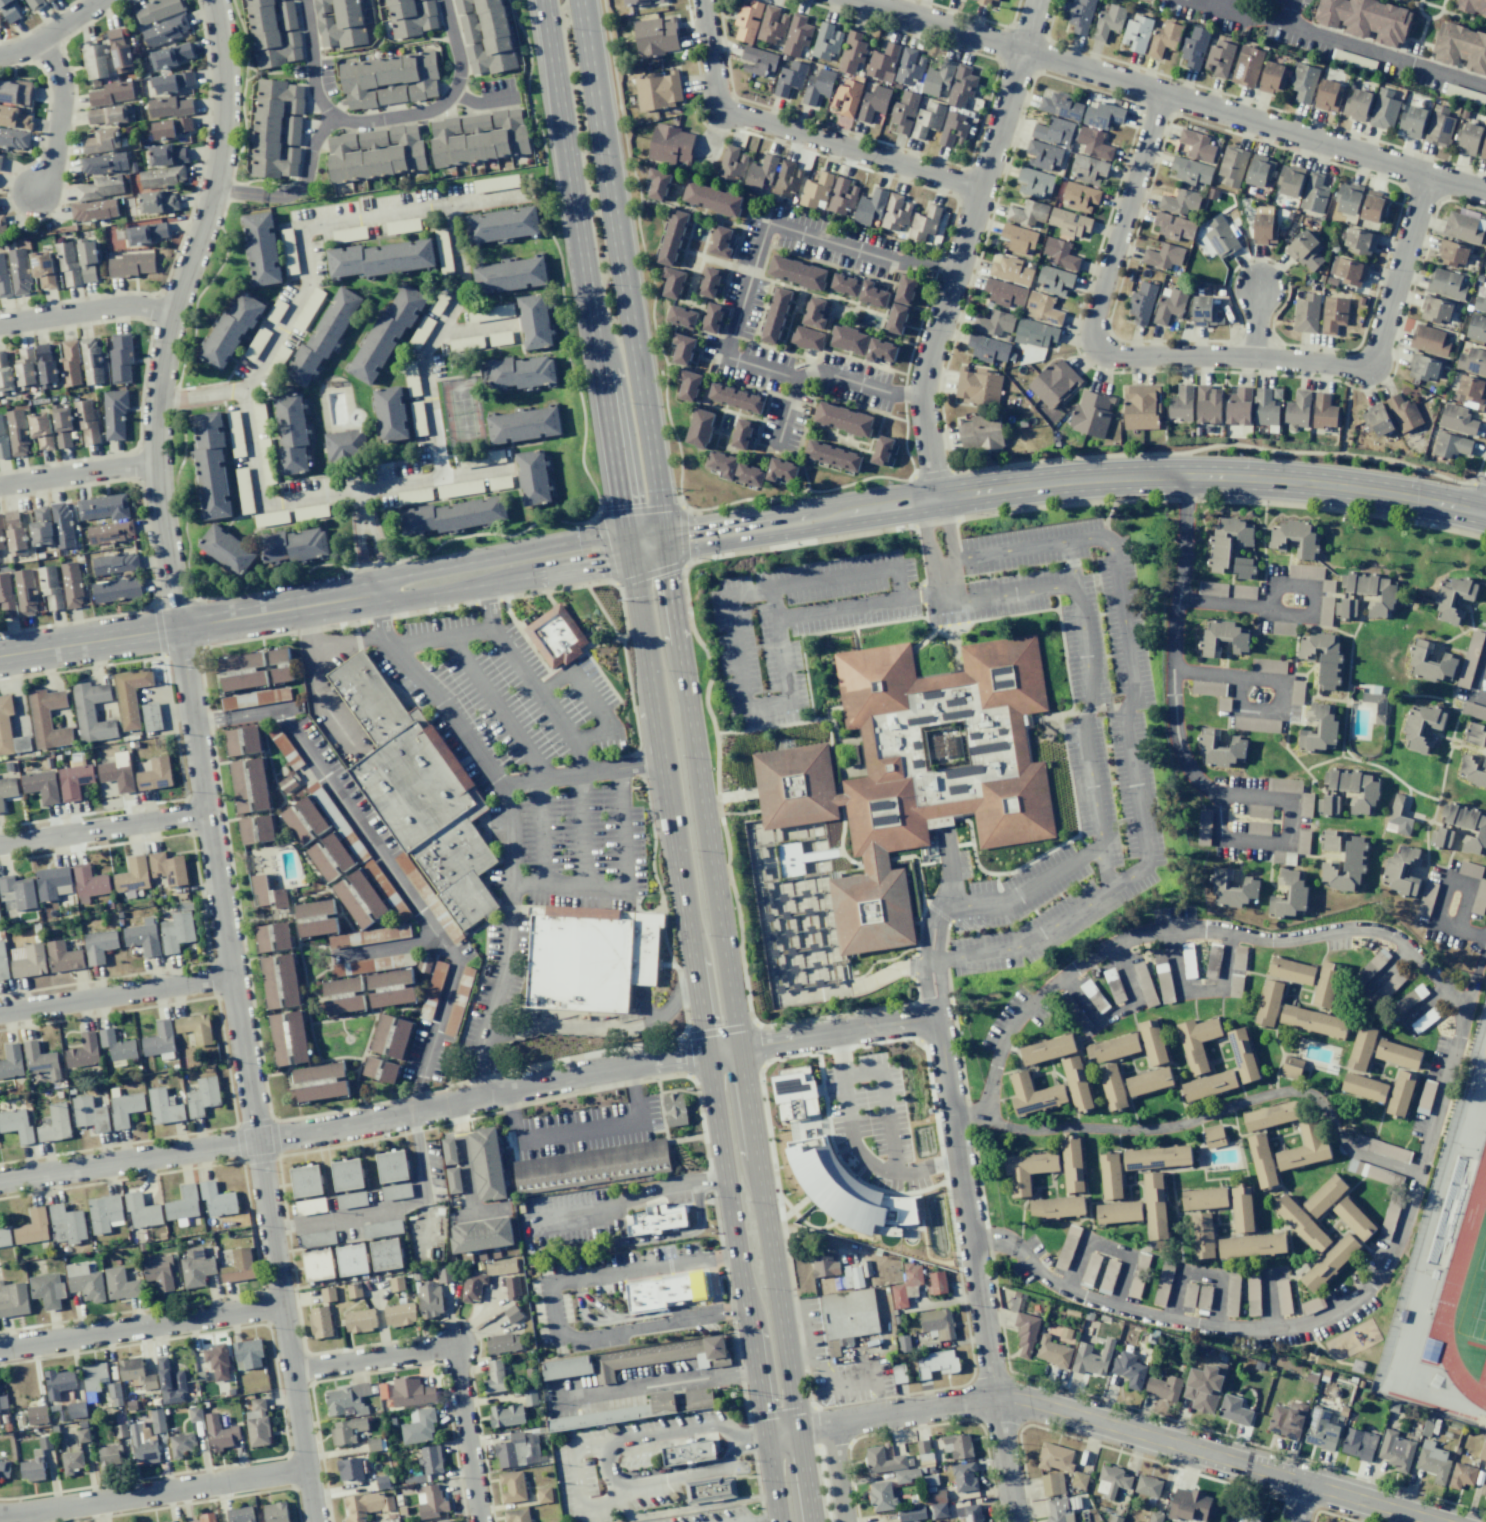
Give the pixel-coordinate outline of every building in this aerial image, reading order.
[(9,24),(0,11),(0,0),(12,0),(10,2),(20,16),(9,24)] [(32,13),(24,0),(42,0),(45,4),(32,13)] [(143,4),(154,0),(182,0),(186,10),(139,27),(133,11),(144,7),(143,4)] [(255,69),(285,64),(284,61),(301,58),(299,46),(301,46),(298,30),(282,33),(284,40),(281,41),(279,29),(277,30),(276,21),(279,20),(281,31),(297,28),(292,0),(276,2),(278,13),(275,13),(273,4),(275,4),(274,0),(245,0),(255,69)] [(317,34),(312,0),(360,0),(366,43),(338,47),(337,44),(321,46),(319,34),(317,34)] [(390,39),(419,34),(419,31),(436,28),(434,16),(435,16),(433,0),(417,3),(418,10),(415,11),(413,0),(412,0),(384,0),(390,39)] [(456,14),(453,0),(502,0),(516,68),(488,74),(486,67),(485,67),(486,71),(471,74),(468,62),(467,62),(463,46),(480,43),(481,51),(484,50),(481,39),(483,39),(481,30),(478,30),(480,40),(464,44),(458,16),(474,13),(476,23),(479,22),(477,14),(476,14),(473,3),(471,3),(473,10),(456,14)] [(748,6),(750,0),(753,0),(763,3),(759,18),(751,15),(750,19),(758,21),(751,44),(734,38),(738,26),(733,24),(737,10),(739,10),(741,4),(748,6)] [(1065,16),(1068,17),(1066,23),(1073,25),(1071,32),(1084,36),(1095,0),(1076,0),(1075,4),(1070,2),(1065,16)] [(1315,23),(1322,0),(1386,0),(1412,8),(1399,49),(1315,23)] [(1457,9),(1460,0),(1485,0),(1485,17),(1457,9)] [(1109,3),(1126,8),(1118,34),(1113,32),(1114,31),(1108,29),(1103,43),(1090,39),(1099,10),(1106,12),(1109,3)] [(766,4),(779,8),(775,22),(779,23),(782,13),(789,16),(781,39),(775,38),(773,44),(769,43),(755,38),(766,4)] [(793,12),(806,16),(804,23),(813,26),(806,47),(801,45),(797,57),(780,52),(793,12)] [(140,31),(182,14),(188,28),(185,29),(185,31),(179,33),(180,36),(147,49),(140,31)] [(1134,14),(1152,20),(1142,54),(1129,50),(1132,40),(1128,39),(1127,44),(1120,42),(1127,18),(1133,20),(1134,14)] [(674,16),(678,49),(663,51),(664,55),(639,58),(639,55),(637,56),(632,22),(659,18),(660,23),(670,21),(669,17),(674,16)] [(820,20),(833,25),(829,38),(833,40),(836,30),(842,32),(835,56),(829,54),(827,60),(809,55),(820,20)] [(1164,20),(1182,25),(1174,51),(1169,49),(1169,48),(1163,46),(1159,58),(1146,55),(1155,27),(1162,29),(1164,20)] [(1448,20),(1485,32),(1485,76),(1436,61),(1448,20)] [(1184,37),(1179,51),(1182,52),(1180,58),(1187,60),(1185,67),(1198,71),(1202,56),(1195,54),(1196,51),(1203,53),(1210,30),(1193,25),(1189,38),(1184,37)] [(106,31),(120,28),(124,45),(128,44),(133,66),(125,67),(126,72),(116,74),(106,31)] [(848,29),(861,33),(859,41),(865,43),(863,49),(866,50),(862,64),(857,62),(853,74),(836,69),(842,47),(850,49),(851,46),(844,44),(848,29)] [(1217,39),(1235,45),(1225,79),(1211,75),(1214,65),(1211,64),(1209,70),(1202,68),(1209,44),(1215,45),(1217,39)] [(864,75),(872,49),(883,53),(886,41),(900,45),(891,73),(893,73),(890,83),(864,75)] [(79,45),(97,42),(98,44),(106,43),(109,58),(106,59),(109,77),(99,79),(100,85),(93,86),(92,79),(88,80),(86,68),(88,68),(87,59),(82,60),(79,45)] [(150,53),(189,42),(193,56),(176,61),(177,64),(155,71),(150,53)] [(743,44),(739,58),(752,62),(751,66),(742,63),(740,70),(764,77),(766,71),(772,73),(778,55),(743,44)] [(1250,44),(1255,45),(1254,48),(1264,51),(1253,89),(1237,84),(1238,83),(1230,81),(1241,44),(1250,46),(1250,44)] [(903,46),(917,50),(912,64),(916,65),(919,56),(926,58),(918,82),(912,80),(911,86),(893,80),(903,46)] [(348,109),(345,93),(349,93),(349,92),(342,93),(337,65),(433,49),(438,78),(431,79),(431,80),(435,80),(437,95),(424,97),(424,98),(409,101),(406,85),(414,83),(414,81),(402,83),(402,81),(393,83),(393,86),(404,84),(406,100),(378,104),(376,88),(386,87),(385,84),(377,85),(377,87),(366,88),(366,91),(373,90),(376,106),(361,108),(360,107),(348,109)] [(941,58),(955,62),(946,90),(939,88),(936,97),(920,92),(927,66),(932,68),(932,69),(937,71),(941,58)] [(791,60),(807,65),(800,90),(792,87),(792,86),(789,85),(786,98),(773,94),(781,67),(788,69),(791,60)] [(1266,60),(1284,66),(1281,74),(1286,76),(1281,94),(1272,92),(1271,94),(1257,90),(1266,60)] [(1296,62),(1319,69),(1308,105),(1293,101),(1296,91),(1291,89),(1293,85),(1289,84),(1296,62)] [(953,77),(958,63),(971,67),(968,74),(978,77),(971,97),(966,96),(962,110),(944,104),(952,80),(960,83),(961,79),(953,77)] [(814,106),(800,102),(809,74),(816,76),(819,67),(836,72),(828,98),(823,96),(823,95),(818,93),(814,106)] [(676,69),(681,100),(673,101),(674,106),(638,111),(633,78),(644,76),(643,74),(659,71),(659,76),(668,74),(668,70),(676,69)] [(153,77),(192,71),(194,85),(177,87),(177,92),(156,95),(153,77)] [(854,75),(864,78),(852,118),(838,114),(842,100),(839,99),(836,109),(829,107),(836,83),(842,85),(844,78),(853,80),(854,75)] [(257,78),(250,173),(250,176),(261,176),(279,178),(279,171),(281,171),(281,175),(296,176),(297,163),(298,163),(299,148),(283,147),(283,155),(280,154),(281,142),(280,142),(280,133),(283,133),(282,144),(299,145),(301,117),(285,115),(284,126),(281,126),(281,117),(283,117),(283,104),(287,105),(287,113),(302,114),(304,85),(287,84),(287,88),(286,88),(287,80),(257,78)] [(1321,78),(1339,83),(1336,92),(1341,93),(1335,112),(1327,109),(1326,111),(1312,107),(1321,78)] [(28,107),(0,103),(0,79),(9,81),(9,79),(31,82),(34,86),(32,99),(29,99),(28,107)] [(130,80),(133,98),(111,102),(112,104),(90,107),(87,92),(103,89),(103,85),(130,80)] [(875,84),(891,90),(884,115),(879,113),(879,112),(872,110),(868,123),(856,119),(864,92),(871,94),(875,84)] [(1379,87),(1393,91),(1391,99),(1399,101),(1390,130),(1382,128),(1381,129),(1367,124),(1379,87)] [(1354,88),(1372,93),(1363,123),(1349,118),(1349,116),(1341,113),(1347,95),(1351,96),(1354,88)] [(1457,98),(1472,103),(1475,92),(1460,88),(1457,98)] [(902,90),(919,95),(912,117),(905,115),(904,119),(911,121),(906,135),(894,131),(896,123),(889,121),(891,115),(889,115),(893,101),(898,102),(902,90)] [(1070,101),(1083,105),(1078,121),(1056,115),(1059,107),(1054,105),(1052,114),(1038,109),(1042,96),(1049,98),(1051,91),(1057,93),(1058,91),(1072,95),(1070,101)] [(175,101),(191,98),(193,113),(171,116),(171,114),(149,117),(147,100),(175,96),(175,101)] [(928,101),(945,107),(937,132),(932,130),(933,129),(926,127),(922,140),(909,136),(918,109),(925,111),(928,101)] [(1097,101),(1125,109),(1121,123),(1108,119),(1106,125),(1107,125),(1106,130),(1081,123),(1086,105),(1095,108),(1097,101)] [(130,104),(131,114),(127,114),(129,122),(105,126),(105,121),(89,123),(87,111),(130,104)] [(1409,104),(1427,110),(1418,140),(1403,135),(1404,133),(1397,130),(1402,112),(1406,113),(1409,104)] [(1448,108),(1433,104),(1422,141),(1446,148),(1455,119),(1445,116),(1448,108)] [(30,130),(0,124),(0,105),(21,108),(20,114),(31,116),(30,122),(32,122),(30,130)] [(1450,111),(1458,113),(1459,108),(1452,105),(1450,111)] [(519,108),(522,124),(518,124),(518,125),(525,124),(529,152),(434,167),(429,139),(436,138),(436,137),(432,137),(430,122),(443,120),(442,119),(458,116),(461,132),(453,134),(453,136),(465,134),(465,136),(474,134),(473,131),(463,133),(461,117),(489,113),(491,129),(481,130),(481,133),(490,132),(490,130),(501,129),(501,126),(494,127),(491,111),(506,108),(506,110),(519,108)] [(1462,109),(1468,111),(1465,120),(1459,118),(1462,109)] [(936,145),(950,149),(954,135),(958,136),(955,146),(962,148),(969,124),(963,122),(965,116),(947,110),(936,145)] [(1067,147),(1029,136),(1033,123),(1047,127),(1048,121),(1047,121),(1049,115),(1074,123),(1067,147)] [(151,122),(190,116),(193,130),(175,133),(175,137),(154,140),(151,122)] [(1470,118),(1477,120),(1475,125),(1483,127),(1474,156),(1460,152),(1461,149),(1452,147),(1457,128),(1462,129),(1464,121),(1469,123),(1470,118)] [(689,167),(693,148),(691,147),(694,134),(680,131),(680,128),(656,123),(655,126),(653,125),(646,158),(673,164),(674,160),(683,162),(682,166),(689,167)] [(416,124),(418,139),(414,140),(415,141),(422,140),(426,168),(330,183),(326,155),(333,154),(333,152),(329,153),(327,138),(339,136),(339,134),(355,132),(357,148),(349,149),(350,152),(361,150),(361,152),(370,150),(370,147),(360,149),(357,133),(385,128),(388,144),(377,146),(378,149),(387,148),(386,146),(398,144),(397,142),(390,143),(388,127),(403,124),(403,126),(416,124)] [(1082,153),(1110,161),(1114,147),(1101,143),(1102,137),(1104,138),(1105,133),(1080,125),(1075,143),(1084,145),(1082,153)] [(118,126),(121,147),(84,153),(82,139),(96,136),(95,130),(118,126)] [(18,150),(18,148),(24,149),(24,146),(27,147),(30,133),(0,127),(0,147),(18,150)] [(1181,128),(1208,136),(1206,144),(1216,147),(1210,164),(1185,156),(1187,151),(1188,151),(1190,145),(1177,141),(1181,128)] [(1478,158),(1485,132),(1485,160),(1478,158)] [(1028,138),(1063,149),(1057,168),(1051,166),(1050,171),(1026,164),(1028,158),(1033,159),(1034,155),(1024,152),(1028,138)] [(147,146),(150,167),(189,161),(187,152),(185,153),(184,147),(173,148),(172,142),(147,146)] [(741,154),(748,156),(740,179),(735,178),(733,184),(715,178),(726,144),(739,148),(735,162),(738,163),(741,154)] [(1225,144),(1249,151),(1238,189),(1223,185),(1225,177),(1216,174),(1225,144)] [(125,151),(127,169),(92,175),(92,173),(86,174),(85,172),(82,173),(80,158),(125,151)] [(1110,163),(1075,152),(1069,171),(1075,173),(1074,178),(1097,186),(1099,179),(1094,178),(1095,174),(1105,177),(1110,163)] [(764,153),(778,157),(769,186),(761,183),(759,192),(742,187),(750,162),(755,163),(754,164),(760,166),(764,153)] [(1253,153),(1266,157),(1266,160),(1275,163),(1269,182),(1265,181),(1263,187),(1245,182),(1253,153)] [(1173,155),(1214,167),(1208,185),(1195,181),(1193,186),(1179,181),(1180,179),(1174,177),(1176,171),(1168,168),(1173,155)] [(797,168),(803,170),(796,194),(791,192),(789,198),(771,192),(781,158),(795,162),(791,176),(794,177),(797,168)] [(129,162),(135,161),(137,172),(131,173),(129,162)] [(1304,169),(1291,165),(1290,167),(1280,164),(1275,184),(1279,185),(1277,192),(1295,197),(1304,169)] [(138,171),(184,165),(186,179),(182,180),(182,182),(176,183),(177,185),(140,190),(138,171)] [(1020,166),(1055,177),(1049,195),(1043,193),(1041,198),(1017,191),(1019,185),(1025,187),(1026,183),(1016,179),(1020,166)] [(649,167),(671,174),(668,183),(667,183),(661,201),(646,197),(652,179),(646,177),(649,167)] [(820,170),(833,174),(825,202),(817,200),(814,209),(798,204),(805,179),(816,182),(820,170)] [(1309,170),(1323,175),(1320,185),(1329,187),(1321,213),(1298,206),(1309,170)] [(472,181),(474,193),(518,186),(516,173),(472,181)] [(102,195),(123,192),(120,174),(92,178),(93,184),(74,186),(77,201),(103,197),(102,195)] [(852,185),(858,187),(851,211),(845,209),(844,215),(826,210),(836,175),(850,180),(845,193),(849,195),(852,185)] [(689,180),(697,182),(696,184),(725,192),(725,191),(742,196),(739,208),(741,208),(738,217),(730,215),(730,217),(713,211),(714,209),(681,199),(685,186),(687,186),(689,180)] [(1101,191),(1066,180),(1060,199),(1066,201),(1065,206),(1089,213),(1090,207),(1085,205),(1086,201),(1097,205),(1101,191)] [(1362,186),(1349,183),(1348,185),(1339,182),(1333,202),(1338,203),(1336,210),(1354,215),(1362,186)] [(874,187),(887,191),(878,218),(871,216),(868,225),(852,220),(859,195),(864,197),(864,198),(870,200),(874,187)] [(1156,207),(1184,216),(1186,209),(1195,212),(1201,195),(1176,187),(1174,192),(1176,192),(1174,198),(1160,194),(1156,207)] [(1209,187),(1218,191),(1215,200),(1205,197),(1209,187)] [(1368,188),(1381,192),(1380,195),(1390,198),(1384,217),(1379,216),(1377,222),(1359,217),(1368,188)] [(137,193),(140,214),(178,209),(177,200),(175,200),(174,194),(162,196),(161,189),(137,193)] [(905,201),(912,203),(904,227),(899,225),(897,231),(879,226),(890,191),(903,195),(899,209),(903,210),(905,201)] [(115,198),(118,216),(81,222),(81,220),(75,221),(75,219),(72,219),(70,205),(115,198)] [(1035,220),(1032,227),(1004,219),(1008,205),(1022,209),(1023,203),(1022,203),(1024,198),(1049,206),(1044,223),(1035,220)] [(464,216),(469,244),(540,232),(535,203),(464,216)] [(928,203),(941,207),(933,235),(926,233),(923,242),(906,236),(913,212),(921,215),(921,216),(924,217),(928,203)] [(1254,205),(1273,206),(1272,223),(1276,223),(1275,242),(1267,242),(1266,244),(1252,243),(1254,205)] [(1052,207),(1092,219),(1087,232),(1081,230),(1078,237),(1072,235),(1072,237),(1058,233),(1059,228),(1046,224),(1052,207)] [(671,209),(688,214),(674,261),(672,260),(671,267),(655,262),(671,209)] [(1155,210),(1196,223),(1191,240),(1177,236),(1176,241),(1162,237),(1162,234),(1156,233),(1158,226),(1151,224),(1155,210)] [(1449,210),(1485,221),(1479,245),(1441,234),(1445,219),(1446,219),(1449,210)] [(270,211),(281,282),(253,286),(242,216),(270,211)] [(1219,214),(1240,247),(1219,260),(1202,233),(1210,228),(1207,222),(1219,214)] [(121,228),(123,238),(127,237),(128,246),(151,242),(151,239),(167,236),(165,221),(121,228)] [(1003,222),(1038,233),(1032,252),(1026,250),(1025,255),(1001,247),(1003,241),(1008,243),(1010,239),(999,236),(1003,222)] [(1233,223),(1240,234),(1235,237),(1228,226),(1233,223)] [(365,225),(367,238),(333,243),(331,230),(365,225)] [(445,225),(454,275),(441,277),(433,227),(445,225)] [(717,225),(732,230),(726,247),(732,249),(728,259),(707,252),(710,243),(711,243),(713,239),(711,239),(714,230),(716,231),(717,225)] [(1348,226),(1377,235),(1373,249),(1370,248),(1368,256),(1349,251),(1351,247),(1342,244),(1348,226)] [(291,227),(298,272),(285,275),(279,229),(291,227)] [(1305,228),(1319,242),(1318,243),(1321,247),(1316,253),(1323,260),(1312,271),(1303,263),(1301,265),(1295,258),(1293,260),(1283,250),(1305,228)] [(1048,263),(1076,272),(1081,258),(1067,254),(1069,248),(1070,249),(1072,243),(1047,236),(1041,253),(1050,256),(1048,263)] [(76,239),(83,282),(96,280),(93,263),(97,263),(94,240),(86,241),(85,237),(76,239)] [(430,238),(435,265),(366,276),(365,272),(330,278),(326,250),(361,244),(362,248),(430,238)] [(1440,238),(1470,247),(1464,265),(1456,263),(1455,267),(1436,261),(1439,252),(1436,251),(1440,238)] [(54,243),(72,240),(75,262),(77,262),(80,284),(65,287),(63,270),(58,271),(54,243)] [(1140,261),(1167,270),(1169,263),(1179,266),(1184,249),(1159,241),(1158,246),(1159,246),(1157,252),(1144,248),(1140,261)] [(25,247),(31,283),(28,283),(29,290),(27,290),(28,293),(14,295),(6,250),(25,247)] [(29,253),(49,250),(56,288),(47,290),(47,287),(40,288),(38,276),(33,277),(29,253)] [(11,296),(0,297),(0,251),(2,251),(5,274),(7,273),(11,296)] [(120,254),(154,252),(155,272),(137,273),(137,276),(108,278),(107,258),(121,258),(120,254)] [(773,254),(826,269),(823,281),(825,282),(822,291),(815,289),(815,290),(798,285),(799,283),(766,273),(770,259),(771,260),(773,254)] [(1007,256),(1021,260),(1020,266),(1033,270),(1027,286),(987,274),(994,254),(1007,258),(1007,256)] [(1333,255),(1369,266),(1364,280),(1361,279),(1359,287),(1340,282),(1342,277),(1327,272),(1333,255)] [(542,256),(547,284),(477,295),(472,267),(542,256)] [(1076,275),(1041,264),(1035,283),(1041,285),(1040,290),(1063,297),(1065,291),(1060,289),(1061,285),(1071,289),(1076,275)] [(664,266),(686,272),(679,294),(678,294),(676,299),(661,295),(666,277),(661,276),(664,266)] [(705,266),(724,272),(716,295),(715,294),(713,299),(699,294),(701,288),(699,288),(702,279),(703,279),(705,275),(703,274),(705,266)] [(1432,267),(1461,276),(1458,285),(1466,287),(1461,301),(1424,290),(1432,267)] [(834,271),(861,279),(856,297),(834,291),(835,289),(829,287),(834,271)] [(895,289),(900,273),(918,279),(911,300),(909,300),(908,305),(893,300),(896,289),(895,289)] [(1327,276),(1337,280),(1335,286),(1325,282),(1327,276)] [(987,277),(1027,289),(1022,306),(1009,302),(1007,308),(993,303),(994,301),(988,299),(990,292),(983,290),(987,277)] [(864,279),(873,282),(872,287),(889,292),(884,308),(857,300),(864,279)] [(1144,327),(1157,286),(1140,280),(1135,294),(1131,292),(1126,306),(1128,307),(1126,313),(1133,315),(1131,322),(1144,327)] [(444,281),(455,288),(438,316),(427,309),(444,281)] [(369,385),(406,325),(409,327),(428,296),(404,282),(386,312),(382,310),(345,370),(369,385)] [(340,285),(362,297),(326,359),(322,357),(305,386),(283,373),(301,343),(305,345),(340,285)] [(1479,285),(1485,287),(1485,313),(1472,309),(1479,285)] [(314,286),(325,293),(302,332),(290,325),(314,286)] [(778,339),(792,291),(774,286),(759,339),(774,344),(776,338),(778,339)] [(1152,322),(1160,294),(1167,296),(1170,287),(1187,292),(1179,317),(1175,316),(1175,315),(1169,313),(1165,326),(1152,322)] [(251,329),(266,305),(241,290),(227,314),(224,312),(197,356),(221,371),(248,327),(251,329)] [(1032,318),(1060,326),(1064,312),(1050,308),(1052,302),(1053,303),(1055,298),(1030,290),(1025,308),(1034,311),(1032,318)] [(516,297),(525,350),(553,346),(544,293),(516,297)] [(1305,293),(1319,294),(1315,333),(1300,332),(1300,331),(1292,330),(1295,300),(1304,301),(1305,293)] [(1423,294),(1453,303),(1447,322),(1439,320),(1438,324),(1419,318),(1422,309),(1419,308),(1423,294)] [(811,296),(826,301),(820,318),(826,320),(823,330),(800,323),(807,301),(809,302),(811,296)] [(1192,296),(1211,296),(1211,305),(1215,305),(1215,325),(1207,325),(1207,327),(1192,326),(1192,296)] [(1323,296),(1348,298),(1345,325),(1336,324),(1335,336),(1319,334),(1323,296)] [(1358,296),(1364,298),(1362,305),(1355,303),(1358,296)] [(276,298),(287,305),(275,324),(264,318),(276,298)] [(708,302),(725,307),(718,330),(717,329),(715,333),(699,328),(708,302)] [(892,302),(909,307),(900,334),(882,329),(889,308),(891,308),(892,302)] [(512,303),(514,316),(469,323),(467,310),(512,303)] [(676,305),(698,312),(692,330),(669,323),(670,322),(665,320),(670,305),(675,307),(676,305)] [(989,308),(1015,316),(1010,333),(1000,330),(998,337),(970,328),(974,315),(988,319),(990,313),(988,313),(989,308)] [(1471,313),(1485,317),(1485,342),(1464,336),(1471,313)] [(424,315),(435,322),(417,351),(406,344),(424,315)] [(1019,316),(1059,329),(1055,343),(1047,340),(1045,347),(1039,345),(1039,347),(1025,343),(1024,345),(1011,341),(1019,316)] [(1415,323),(1445,332),(1442,341),(1449,343),(1445,357),(1408,346),(1415,323)] [(841,325),(857,330),(857,332),(870,336),(863,356),(828,345),(832,334),(830,334),(833,324),(841,326),(841,325)] [(796,325),(823,333),(821,341),(823,342),(820,352),(806,347),(805,349),(794,345),(795,343),(789,341),(791,332),(793,333),(796,325)] [(260,326),(271,332),(253,362),(242,355),(260,326)] [(510,330),(512,342),(490,346),(488,333),(510,330)] [(111,334),(130,332),(132,364),(129,364),(131,382),(111,384),(108,350),(112,349),(111,334)] [(674,332),(696,339),(689,361),(687,360),(686,366),(671,361),(676,344),(671,342),(674,332)] [(970,333),(983,337),(981,344),(985,345),(987,337),(1010,345),(1005,362),(992,359),(991,363),(976,359),(976,356),(971,355),(973,348),(966,346),(970,333)] [(482,334),(484,347),(450,352),(448,340),(482,334)] [(105,382),(99,346),(96,346),(95,340),(93,341),(92,337),(79,340),(86,385),(105,382)] [(871,337),(898,345),(893,363),(875,357),(874,361),(864,358),(871,337)] [(61,341),(76,339),(79,363),(77,364),(80,384),(63,387),(58,358),(63,358),(61,341)] [(34,345),(41,389),(51,387),(50,383),(58,382),(54,360),(51,361),(48,342),(34,345)] [(280,343),(290,350),(272,380),(262,373),(280,343)] [(1469,346),(1485,351),(1485,377),(1454,367),(1458,353),(1466,355),(1469,346)] [(13,360),(18,391),(28,389),(28,385),(36,383),(33,362),(35,362),(32,347),(17,350),(19,359),(13,360)] [(7,394),(6,390),(15,389),(11,366),(7,366),(5,350),(0,351),(0,395),(7,394)] [(1411,352),(1441,361),(1436,379),(1427,377),(1426,381),(1407,376),(1410,367),(1407,366),(1411,352)] [(552,359),(556,383),(516,389),(516,385),(490,389),(486,360),(512,356),(513,360),(547,355),(548,360),(552,359)] [(1060,358),(1083,381),(1057,406),(1056,404),(1050,410),(1026,386),(1051,361),(1054,364),(1060,358)] [(415,361),(421,395),(408,397),(403,363),(415,361)] [(977,368),(992,371),(992,373),(1002,374),(997,408),(962,402),(962,397),(954,396),(959,365),(967,367),(966,371),(976,373),(977,368)] [(680,368),(701,375),(695,397),(693,397),(692,402),(676,397),(682,380),(677,379),(680,368)] [(1461,374),(1485,382),(1485,397),(1483,396),(1479,410),(1461,405),(1462,402),(1450,398),(1453,390),(1456,391),(1461,374)] [(712,380),(764,396),(759,414),(737,407),(724,403),(706,398),(712,380)] [(1127,385),(1159,384),(1159,393),(1154,393),(1154,403),(1159,403),(1159,421),(1158,421),(1158,429),(1123,429),(1123,393),(1127,393),(1127,385)] [(400,385),(408,438),(380,443),(372,390),(400,385)] [(1177,385),(1192,385),(1191,421),(1181,421),(1181,418),(1168,417),(1168,397),(1177,397),(1177,385)] [(1212,389),(1220,389),(1220,423),(1196,423),(1196,385),(1212,385),(1212,389)] [(1251,387),(1249,424),(1225,423),(1227,393),(1235,394),(1236,386),(1251,387)] [(1255,387),(1271,388),(1270,400),(1273,400),(1273,405),(1279,406),(1277,433),(1267,433),(1268,425),(1254,425),(1255,405),(1252,405),(1253,396),(1255,396),(1255,387)] [(1272,398),(1273,388),(1281,389),(1281,398),(1272,398)] [(1098,392),(1115,398),(1113,404),(1109,403),(1107,411),(1110,412),(1102,439),(1070,429),(1071,426),(1068,426),(1075,403),(1078,404),(1083,389),(1098,394),(1098,392)] [(102,391),(127,390),(128,408),(125,408),(125,413),(123,413),(124,440),(105,441),(102,391)] [(1295,390),(1310,391),(1307,427),(1295,426),(1295,430),(1288,430),(1288,422),(1283,422),(1285,402),(1294,402),(1295,390)] [(304,445),(308,472),(282,476),(277,449),(283,448),(275,396),(301,392),(309,445),(304,445)] [(1337,406),(1335,427),(1322,426),(1322,429),(1311,428),(1315,392),(1329,393),(1328,406),(1337,406)] [(1412,402),(1423,423),(1401,434),(1384,400),(1398,393),(1402,402),(1406,399),(1408,404),(1412,402)] [(72,402),(90,399),(93,421),(96,420),(100,443),(84,445),(81,429),(76,430),(72,402)] [(820,400),(873,417),(869,428),(871,429),(869,438),(861,435),(861,437),(844,431),(845,430),(812,420),(816,406),(818,406),(820,400)] [(421,401),(427,435),(414,437),(409,403),(421,401)] [(1380,401),(1394,429),(1376,438),(1372,430),(1368,432),(1360,414),(1368,410),(1367,408),(1380,401)] [(1445,402),(1467,409),(1465,413),(1469,414),(1468,419),(1478,422),(1473,436),(1438,425),(1445,402)] [(51,405),(58,448),(71,446),(69,430),(72,429),(68,406),(61,407),(60,403),(51,405)] [(486,417),(556,406),(561,434),(490,445),(486,417)] [(694,407),(714,413),(710,426),(712,427),(707,443),(705,442),(703,450),(693,447),(693,445),(683,442),(688,425),(690,426),(692,417),(691,417),(694,407)] [(23,408),(29,444),(26,444),(27,451),(25,451),(26,454),(12,456),(4,411),(23,408)] [(32,413),(48,410),(54,449),(45,451),(45,448),(38,450),(36,437),(30,438),(26,416),(32,415),(32,413)] [(237,410),(245,456),(233,458),(225,412),(237,410)] [(231,516),(204,520),(192,450),(196,449),(191,416),(219,411),(225,446),(220,447),(231,516)] [(998,412),(1003,446),(1001,446),(1001,449),(978,452),(977,449),(962,452),(959,436),(958,436),(955,419),(962,418),(962,422),(970,421),(970,416),(998,412)] [(10,456),(0,458),(0,413),(3,435),(6,434),(10,456)] [(737,418),(754,423),(746,451),(729,445),(737,418)] [(323,434),(362,429),(366,455),(326,460),(323,434)] [(1437,430),(1473,441),(1468,456),(1457,452),(1456,455),(1450,453),(1449,459),(1430,454),(1437,430)] [(879,435),(895,439),(887,467),(869,462),(875,440),(878,441),(879,435)] [(256,439),(268,437),(275,479),(262,481),(256,439)] [(808,439),(862,456),(857,474),(803,457),(808,439)] [(502,449),(504,461),(459,468),(457,456),(502,449)] [(514,453),(543,449),(551,502),(522,506),(514,453)] [(716,451),(738,458),(731,480),(721,477),(722,471),(705,466),(710,451),(712,452),(715,453),(716,451)] [(765,478),(771,457),(798,465),(793,482),(776,477),(774,481),(765,478)] [(738,462),(766,470),(760,488),(733,480),(738,462)] [(246,467),(253,513),(241,514),(234,469),(246,467)] [(510,474),(512,487),(488,490),(486,478),(510,474)] [(481,478),(483,491),(438,498),(436,486),(481,478)] [(396,492),(430,487),(432,499),(398,505),(396,492)] [(76,501),(125,493),(129,518),(110,521),(109,515),(79,520),(76,501)] [(397,511),(433,504),(434,508),(503,494),(508,519),(438,533),(437,529),(402,536),(397,511)] [(51,503),(57,549),(75,546),(70,511),(68,511),(67,505),(65,505),(64,501),(51,503)] [(48,505),(53,544),(32,547),(28,523),(35,522),(33,509),(39,508),(39,506),(48,505)] [(253,514),(255,527),(289,522),(287,509),(253,514)] [(24,527),(28,549),(19,550),(19,555),(10,556),(3,512),(17,510),(20,527),(24,527)] [(1231,539),(1229,568),(1224,568),(1223,574),(1211,572),(1211,568),(1207,567),(1208,558),(1213,559),(1214,545),(1210,544),(1210,536),(1214,537),(1215,526),(1221,526),(1222,519),(1254,522),(1253,548),(1237,547),(1238,539),(1231,539)] [(132,520),(86,527),(89,545),(125,539),(124,537),(130,536),(130,534),(134,533),(132,520)] [(213,522),(257,554),(240,577),(196,545),(213,522)] [(1272,529),(1281,530),(1281,525),(1287,525),(1288,522),(1317,523),(1315,561),(1296,560),(1297,543),(1286,543),(1286,553),(1269,552),(1272,529)] [(324,531),(329,554),(291,562),(290,557),(264,562),(259,535),(285,529),(285,533),(320,526),(321,532),(324,531)] [(140,568),(94,575),(91,557),(127,552),(127,554),(133,553),(133,555),(137,554),(140,568)] [(1236,558),(1235,574),(1240,574),(1239,579),(1255,580),(1257,567),(1253,566),(1253,559),(1236,558)] [(77,561),(83,596),(81,597),(82,603),(80,604),(80,607),(67,609),(59,564),(77,561)] [(1288,564),(1287,577),(1321,580),(1322,567),(1288,564)] [(59,586),(63,608),(48,611),(46,595),(41,595),(37,568),(54,565),(57,587),(59,586)] [(30,568),(36,604),(34,604),(35,611),(33,611),(33,615),(20,617),(12,571),(30,568)] [(1346,593),(1382,596),(1382,602),(1369,601),(1368,616),(1394,619),(1397,580),(1378,579),(1379,574),(1371,574),(1370,578),(1356,577),(1357,572),(1348,572),(1348,576),(1342,575),(1342,588),(1346,588),(1346,593)] [(1,618),(0,610),(0,574),(7,573),(10,594),(13,594),(16,616),(1,618)] [(92,583),(94,603),(142,597),(139,577),(92,583)] [(1457,596),(1454,607),(1465,612),(1459,626),(1440,620),(1441,612),(1437,611),(1438,605),(1435,603),(1441,580),(1451,583),(1452,578),(1464,581),(1464,577),(1480,581),(1474,602),(1457,596)] [(1321,580),(1320,591),(1332,592),(1333,580),(1321,580)] [(1198,581),(1196,594),(1225,597),(1226,584),(1198,581)] [(1232,585),(1231,597),(1254,599),(1255,586),(1232,585)] [(1319,596),(1317,625),(1329,626),(1332,597),(1319,596)] [(1342,599),(1342,603),(1337,603),(1335,615),(1340,616),(1340,619),(1355,620),(1357,600),(1342,599)] [(521,629),(558,603),(586,642),(577,648),(580,654),(564,665),(561,662),(549,670),(521,629)] [(1202,657),(1220,659),(1221,642),(1232,643),(1232,654),(1248,655),(1250,634),(1241,633),(1241,627),(1235,627),(1236,623),(1211,621),(1210,631),(1205,630),(1204,642),(1200,641),(1198,650),(1203,651),(1202,657)] [(1271,621),(1270,634),(1294,636),(1295,623),(1271,621)] [(1470,630),(1483,633),(1466,689),(1454,685),(1470,630)] [(913,945),(902,869),(888,871),(885,851),(927,844),(925,829),(952,824),(950,814),(974,810),(980,848),(1053,836),(1042,762),(1030,763),(1022,716),(1047,712),(1035,633),(958,645),(962,670),(913,678),(908,643),(833,655),(845,730),(859,727),(867,776),(840,781),(842,793),(834,794),(826,741),(749,753),(761,832),(839,820),(837,807),(843,806),(851,859),(860,858),(863,874),(826,880),(838,956),(913,945)] [(1299,633),(1297,662),(1314,663),(1315,649),(1322,650),(1318,689),(1337,690),(1341,637),(1299,633)] [(1434,644),(1429,661),(1439,663),(1443,652),(1458,658),(1450,685),(1405,675),(1413,654),(1409,653),(1412,645),(1415,645),(1417,639),(1434,644)] [(287,647),(292,680),(273,683),(270,669),(279,668),(278,663),(270,665),(268,650),(287,647)] [(361,649),(324,675),(376,748),(345,771),(404,853),(406,851),(436,892),(433,895),(459,931),(482,915),(485,919),(494,913),(491,910),(496,906),(473,876),(494,861),(466,822),(487,808),(471,786),(474,784),(430,723),(428,725),(414,706),(406,712),(361,649)] [(262,652),(264,666),(256,667),(257,671),(264,670),(267,685),(223,692),(221,677),(228,676),(227,672),(220,673),(217,659),(262,652)] [(1251,672),(1285,673),(1285,660),(1251,659),(1251,672)] [(120,731),(139,729),(135,687),(153,685),(151,669),(114,673),(120,731)] [(1224,695),(1225,683),(1191,681),(1191,694),(1224,695)] [(1302,705),(1303,681),(1291,681),(1290,704),(1302,705)] [(109,683),(91,686),(90,682),(71,684),(79,742),(118,737),(115,719),(96,722),(93,703),(111,700),(109,683)] [(288,686),(290,699),(221,711),(219,698),(288,686)] [(27,691),(35,749),(73,744),(71,726),(51,729),(49,709),(67,707),(65,690),(46,693),(45,689),(27,691)] [(1384,724),(1385,694),(1361,693),(1361,702),(1375,703),(1375,723),(1384,724)] [(31,750),(28,736),(11,738),(8,715),(14,715),(11,694),(0,696),(0,755),(31,750)] [(1459,713),(1485,721),(1485,708),(1463,701),(1459,713)] [(161,730),(158,703),(141,704),(143,731),(161,730)] [(1311,703),(1309,719),(1322,720),(1321,733),(1300,731),(1298,751),(1335,752),(1340,707),(1311,703)] [(1448,711),(1443,730),(1426,727),(1422,737),(1435,740),(1430,755),(1399,748),(1411,703),(1448,711)] [(1279,731),(1279,719),(1233,718),(1233,730),(1279,731)] [(273,721),(303,763),(293,771),(263,728),(273,721)] [(1470,728),(1466,727),(1464,735),(1468,736),(1467,742),(1484,748),(1485,740),(1485,727),(1472,723),(1470,728)] [(257,726),(261,751),(247,753),(245,745),(241,745),(242,754),(228,756),(224,731),(257,726)] [(1203,728),(1202,735),(1198,735),(1198,743),(1202,744),(1201,755),(1206,756),(1205,765),(1244,769),(1248,741),(1239,739),(1239,743),(1235,743),(1235,745),(1231,745),(1230,748),(1217,746),(1220,730),(1203,728)] [(1476,771),(1480,756),(1464,752),(1459,772),(1467,775),(1465,784),(1485,789),(1485,774),(1476,771)] [(171,786),(168,755),(149,757),(151,771),(135,772),(137,790),(171,786)] [(261,757),(269,808),(256,810),(255,802),(250,802),(251,811),(237,813),(229,762),(243,760),(245,768),(249,768),(247,759),(261,757)] [(96,764),(99,782),(115,780),(118,794),(134,791),(130,764),(118,766),(117,761),(96,764)] [(80,800),(79,784),(94,783),(93,765),(58,767),(60,802),(80,800)] [(1364,788),(1364,799),(1349,797),(1349,813),(1370,814),(1371,806),(1376,806),(1376,800),(1379,800),(1379,783),(1372,782),(1372,777),(1361,775),(1361,771),(1353,770),(1353,774),(1339,773),(1339,769),(1331,768),(1330,772),(1325,772),(1324,784),(1329,785),(1329,789),(1359,791),(1360,787),(1364,788)] [(20,775),(22,793),(39,791),(41,806),(59,803),(55,770),(20,775)] [(289,774),(297,785),(284,794),(277,782),(289,774)] [(4,812),(2,797),(18,796),(15,777),(0,779),(0,813),(4,812)] [(1267,778),(1266,791),(1300,793),(1301,781),(1267,778)] [(316,781),(369,856),(359,863),(305,789),(316,781)] [(1300,793),(1312,794),(1310,817),(1298,815),(1300,793)] [(1396,794),(1412,799),(1408,811),(1424,816),(1421,825),(1413,823),(1409,836),(1385,830),(1396,794)] [(306,795),(329,827),(317,835),(313,829),(309,831),(313,838),(302,846),(280,814),(291,806),(296,812),(299,810),(294,803),(306,795)] [(1324,796),(1324,800),(1319,800),(1318,812),(1323,812),(1323,817),(1332,817),(1332,813),(1339,814),(1340,796),(1324,796)] [(1248,804),(1247,817),(1270,819),(1271,806),(1248,804)] [(1471,837),(1471,840),(1467,840),(1467,843),(1463,842),(1461,850),(1483,856),(1485,848),(1485,818),(1479,815),(1481,811),(1473,808),(1471,812),(1466,811),(1466,808),(1450,804),(1450,806),(1445,805),(1441,817),(1446,819),(1445,823),(1479,831),(1477,839),(1471,837)] [(1198,810),(1195,845),(1208,845),(1211,811),(1198,810)] [(275,840),(271,814),(257,816),(258,825),(254,826),(253,817),(238,819),(242,845),(275,840)] [(1246,821),(1245,833),(1269,835),(1270,823),(1246,821)] [(1439,828),(1438,832),(1434,831),(1430,842),(1435,844),(1434,847),(1449,851),(1455,833),(1439,828)] [(1296,830),(1294,852),(1307,853),(1309,831),(1296,830)] [(1324,830),(1324,835),(1320,835),(1319,843),(1323,844),(1322,850),(1340,852),(1341,837),(1336,836),(1336,831),(1324,830)] [(332,832),(354,864),(343,872),(338,866),(334,868),(339,875),(327,883),(305,851),(317,843),(321,849),(324,847),(320,840),(332,832)] [(1346,842),(1344,872),(1349,872),(1349,878),(1338,877),(1338,862),(1323,862),(1322,881),(1331,882),(1330,891),(1359,893),(1360,874),(1367,874),(1369,843),(1365,842),(1365,838),(1352,837),(1351,841),(1346,842)] [(1402,846),(1400,854),(1395,853),(1393,859),(1389,858),(1382,881),(1391,884),(1390,888),(1401,892),(1400,895),(1414,899),(1421,880),(1404,875),(1407,865),(1418,867),(1420,851),(1402,846)] [(1272,851),(1271,863),(1294,865),(1294,852),(1272,851)] [(148,853),(151,877),(165,876),(167,887),(187,884),(183,856),(165,858),(164,852),(148,853)] [(463,937),(453,944),(392,859),(402,852),(463,937)] [(113,874),(114,892),(148,889),(145,855),(126,856),(128,872),(113,874)] [(371,858),(411,915),(401,922),(361,866),(371,858)] [(1460,860),(1456,872),(1478,878),(1482,867),(1460,860)] [(73,865),(78,899),(110,894),(107,874),(91,876),(89,863),(73,865)] [(38,901),(58,900),(57,894),(71,893),(70,867),(36,869),(38,901)] [(358,868),(387,911),(376,919),(371,912),(367,915),(372,921),(361,929),(332,887),(344,879),(348,885),(351,883),(346,876),(358,868)] [(1215,869),(1214,876),(1211,876),(1209,884),(1214,885),(1213,896),(1218,897),(1217,904),(1243,909),(1244,903),(1257,903),(1259,880),(1245,880),(1243,886),(1243,891),(1229,888),(1231,870),(1215,869)] [(1281,870),(1308,873),(1307,916),(1268,916),(1270,897),(1288,900),(1290,887),(1279,886),(1281,870)] [(285,888),(288,907),(275,909),(274,904),(258,906),(256,893),(252,894),(250,876),(265,874),(267,890),(285,888)] [(4,902),(5,911),(36,908),(33,879),(14,880),(14,875),(0,876),(0,902),(4,902)] [(1469,912),(1481,915),(1485,897),(1485,881),(1478,878),(1469,912)] [(1424,880),(1415,914),(1427,918),(1437,884),(1424,880)] [(332,899),(334,914),(327,915),(328,919),(335,918),(337,932),(299,938),(297,923),(305,922),(304,918),(296,920),(294,905),(332,899)] [(531,907),(544,907),(544,905),(618,909),(618,911),(662,914),(662,928),(657,927),(654,985),(627,984),(625,1012),(525,1006),(531,907)] [(170,914),(171,920),(159,922),(163,955),(178,953),(177,943),(194,941),(190,911),(170,914)] [(143,958),(159,956),(154,916),(142,918),(143,926),(121,928),(124,946),(141,944),(143,958)] [(287,922),(291,947),(277,950),(275,941),(271,941),(273,950),(258,952),(254,927),(287,922)] [(327,937),(408,924),(410,936),(329,949),(327,937)] [(87,966),(104,965),(103,950),(118,948),(116,930),(83,934),(87,966)] [(82,950),(65,951),(64,940),(47,941),(49,971),(83,969),(82,950)] [(8,979),(3,941),(0,941),(0,980),(8,979)] [(1180,944),(1185,978),(1198,977),(1193,942),(1180,944)] [(47,973),(41,943),(8,949),(14,979),(47,973)] [(1209,943),(1204,977),(1216,979),(1222,945),(1209,943)] [(1233,946),(1230,968),(1243,970),(1245,947),(1233,946)] [(1382,947),(1350,980),(1359,989),(1391,955),(1382,947)] [(331,964),(412,952),(414,964),(333,977),(331,964)] [(292,954),(299,1004),(287,1006),(285,998),(280,999),(282,1007),(268,1010),(260,958),(274,956),(275,964),(279,964),(278,956),(292,954)] [(433,958),(428,974),(414,970),(419,954),(433,958)] [(1152,959),(1161,1004),(1174,1001),(1164,956),(1152,959)] [(1272,956),(1315,967),(1310,986),(1267,975),(1272,956)] [(435,960),(447,964),(429,1021),(417,1017),(435,960)] [(1130,965),(1145,1008),(1157,1003),(1142,960),(1130,965)] [(1322,961),(1310,1005),(1329,1010),(1341,966),(1322,961)] [(462,965),(475,969),(454,1037),(441,1033),(462,965)] [(1100,971),(1114,1004),(1125,999),(1112,967),(1100,971)] [(410,969),(412,983),(405,984),(405,988),(412,987),(415,1001),(371,1008),(369,993),(376,992),(376,988),(368,990),(366,975),(410,969)] [(1395,970),(1368,999),(1377,1007),(1404,979),(1395,970)] [(1229,974),(1227,997),(1240,998),(1242,975),(1229,974)] [(360,976),(362,990),(354,992),(355,996),(362,995),(364,1009),(327,1015),(325,1000),(332,999),(331,995),(324,996),(322,982),(360,976)] [(1088,979),(1077,986),(1098,1014),(1108,1006),(1088,979)] [(1264,979),(1282,984),(1272,1027),(1254,1023),(1264,979)] [(1418,983),(1392,1004),(1399,1014),(1426,993),(1418,983)] [(1282,1003),(1277,1022),(1342,1038),(1347,1020),(1282,1003)] [(1409,1025),(1417,1035),(1444,1014),(1436,1004),(1409,1025)] [(301,1010),(309,1061),(296,1063),(295,1055),(290,1055),(291,1064),(277,1066),(269,1015),(283,1013),(285,1021),(289,1021),(287,1012),(301,1010)] [(380,1013),(394,1017),(392,1024),(396,1026),(398,1019),(412,1023),(400,1059),(386,1055),(389,1048),(385,1046),(382,1054),(369,1050),(380,1013)] [(212,1044),(207,1014),(173,1019),(176,1033),(192,1031),(194,1047),(212,1044)] [(1175,1024),(1193,1019),(1194,1024),(1216,1017),(1221,1035),(1200,1042),(1208,1071),(1190,1076),(1175,1024)] [(1137,1024),(1155,1018),(1167,1061),(1149,1067),(1137,1024)] [(160,1053),(161,1060),(175,1058),(169,1019),(154,1021),(156,1036),(140,1038),(143,1056),(160,1053)] [(1345,1067),(1363,1073),(1376,1030),(1358,1024),(1345,1067)] [(1243,1027),(1225,1032),(1241,1084),(1258,1078),(1243,1027)] [(134,1039),(115,1042),(113,1028),(97,1030),(100,1048),(108,1047),(110,1061),(137,1057),(134,1039)] [(79,1033),(82,1047),(63,1050),(66,1069),(99,1063),(94,1031),(79,1033)] [(1018,1048),(1023,1066),(1075,1052),(1070,1033),(1018,1048)] [(1135,1033),(1140,1051),(1096,1063),(1095,1057),(1086,1059),(1083,1045),(1092,1043),(1092,1044),(1135,1033)] [(1379,1038),(1373,1057),(1416,1070),(1422,1052),(1379,1038)] [(56,1052),(40,1054),(37,1039),(22,1041),(27,1073),(48,1070),(50,1081),(61,1080),(56,1052)] [(19,1042),(4,1045),(6,1059),(0,1060),(0,1078),(24,1075),(19,1042)] [(368,1055),(382,1059),(379,1068),(383,1069),(385,1061),(399,1066),(393,1084),(362,1074),(368,1055)] [(1061,1060),(1077,1055),(1093,1107),(1076,1112),(1061,1060)] [(1284,1055),(1294,1059),(1303,1061),(1302,1065),(1297,1081),(1278,1075),(1284,1055)] [(348,1094),(297,1101),(295,1089),(303,1087),(303,1082),(294,1084),(291,1070),(343,1062),(345,1076),(337,1077),(337,1081),(346,1080),(348,1094)] [(1114,1063),(1097,1068),(1110,1111),(1127,1106),(1114,1063)] [(769,1077),(773,1105),(775,1105),(778,1121),(788,1120),(788,1122),(807,1119),(807,1115),(817,1114),(814,1098),(815,1098),(813,1080),(811,1080),(811,1076),(809,1076),(808,1065),(776,1070),(777,1076),(769,1077)] [(1124,1078),(1129,1096),(1172,1084),(1167,1066),(1124,1078)] [(1180,1084),(1232,1069),(1237,1087),(1185,1102),(1180,1084)] [(1398,1069),(1416,1075),(1403,1118),(1385,1113),(1398,1069)] [(1008,1075),(1014,1098),(1010,1099),(1015,1116),(1067,1102),(1062,1083),(1033,1091),(1027,1070),(1008,1075)] [(1345,1072),(1388,1085),(1382,1104),(1340,1091),(1345,1072)] [(195,1079),(197,1091),(185,1093),(189,1118),(204,1116),(203,1107),(220,1105),(216,1076),(195,1079)] [(1423,1079),(1414,1112),(1426,1115),(1436,1082),(1423,1079)] [(183,1104),(174,1105),(173,1096),(165,1097),(164,1086),(147,1088),(151,1124),(184,1120),(183,1104)] [(145,1110),(143,1093),(109,1097),(113,1130),(129,1128),(126,1112),(145,1110)] [(71,1098),(75,1127),(93,1124),(94,1133),(110,1131),(106,1105),(93,1107),(91,1095),(71,1098)] [(661,1098),(664,1127),(688,1123),(684,1095),(661,1098)] [(1302,1118),(1246,1131),(1241,1114),(1298,1100),(1302,1118)] [(71,1137),(65,1102),(47,1105),(50,1125),(35,1127),(38,1143),(71,1137)] [(27,1109),(0,1112),(0,1132),(17,1130),(19,1145),(32,1143),(27,1109)] [(1273,1153),(1278,1171),(1330,1157),(1326,1141),(1320,1142),(1314,1119),(1297,1123),(1302,1145),(1273,1153)] [(1201,1129),(1220,1124),(1225,1144),(1206,1149),(1201,1129)] [(476,1129),(495,1127),(505,1196),(480,1200),(479,1194),(476,1195),(467,1133),(477,1132),(476,1129)] [(1263,1132),(1245,1137),(1259,1189),(1277,1184),(1263,1132)] [(1354,1133),(1351,1145),(1407,1163),(1411,1152),(1354,1133)] [(444,1165),(456,1164),(453,1137),(440,1139),(444,1165)] [(1060,1139),(1065,1193),(1083,1191),(1078,1137),(1060,1139)] [(512,1162),(517,1194),(670,1171),(665,1139),(512,1162)] [(830,1144),(803,1153),(801,1145),(785,1149),(786,1153),(787,1156),(789,1160),(790,1166),(793,1171),(796,1178),(800,1183),(803,1188),(806,1193),(810,1198),(815,1203),(820,1208),(825,1212),(831,1216),(837,1221),(842,1223),(847,1226),(854,1230),(859,1232),(865,1234),(872,1236),(875,1224),(885,1225),(885,1223),(894,1224),(902,1225),(911,1225),(918,1223),(914,1197),(904,1197),(893,1197),(885,1196),(883,1195),(884,1192),(878,1191),(872,1189),(863,1185),(855,1180),(849,1175),(844,1169),(839,1162),(835,1155),(830,1144)] [(1122,1151),(1189,1145),(1190,1164),(1124,1170),(1122,1151)] [(375,1154),(405,1149),(410,1178),(380,1183),(375,1154)] [(1057,1152),(1005,1157),(1009,1198),(1030,1196),(1028,1174),(1059,1171),(1057,1152)] [(1098,1154),(1117,1153),(1121,1198),(1103,1200),(1098,1154)] [(1456,1156),(1424,1263),(1437,1267),(1469,1160),(1456,1156)] [(331,1163),(361,1158),(365,1188),(336,1192),(331,1163)] [(1347,1158),(1343,1169),(1399,1188),(1403,1176),(1347,1158)] [(290,1170),(318,1165),(322,1193),(294,1198),(290,1170)] [(445,1168),(448,1194),(461,1193),(458,1166),(445,1168)] [(1142,1174),(1160,1172),(1168,1248),(1150,1250),(1142,1174)] [(1334,1174),(1347,1187),(1315,1218),(1302,1205),(1334,1174)] [(198,1182),(201,1200),(205,1199),(207,1217),(238,1212),(234,1192),(217,1194),(214,1180),(198,1182)] [(1182,1191),(1183,1211),(1227,1207),(1225,1187),(1182,1191)] [(1230,1188),(1249,1187),(1253,1231),(1234,1233),(1230,1188)] [(125,1193),(131,1228),(163,1223),(160,1203),(143,1206),(140,1191),(125,1193)] [(1284,1193),(1269,1207),(1316,1256),(1330,1242),(1284,1193)] [(110,1233),(109,1225),(123,1223),(120,1195),(87,1199),(92,1235),(110,1233)] [(1029,1201),(1082,1196),(1084,1215),(1030,1220),(1029,1201)] [(1331,1209),(1344,1196),(1375,1228),(1362,1242),(1331,1209)] [(1387,1200),(1376,1240),(1388,1244),(1399,1204),(1387,1200)] [(1140,1201),(1141,1220),(1096,1224),(1095,1205),(1140,1201)] [(48,1205),(53,1242),(67,1240),(68,1243),(86,1241),(82,1210),(65,1212),(63,1203),(48,1205)] [(623,1215),(626,1236),(651,1232),(651,1235),(660,1234),(659,1230),(686,1226),(683,1206),(665,1209),(664,1204),(643,1207),(644,1212),(623,1215)] [(15,1245),(49,1239),(44,1206),(28,1208),(31,1224),(12,1226),(15,1245)] [(1191,1214),(1210,1213),(1214,1258),(1195,1259),(1191,1214)] [(452,1253),(513,1245),(510,1215),(455,1224),(455,1227),(450,1228),(452,1238),(449,1238),(452,1253)] [(1068,1224),(1080,1228),(1064,1271),(1052,1267),(1068,1224)] [(9,1228),(0,1229),(0,1247),(11,1245),(9,1228)] [(1217,1240),(1283,1233),(1285,1252),(1219,1259),(1217,1240)] [(1298,1280),(1311,1293),(1360,1246),(1346,1233),(1298,1280)] [(369,1241),(398,1237),(402,1264),(374,1269),(369,1241)] [(335,1247),(364,1242),(368,1270),(340,1275),(335,1247)] [(179,1258),(184,1289),(205,1285),(204,1275),(216,1274),(213,1257),(204,1258),(202,1246),(184,1249),(186,1258),(179,1258)] [(222,1283),(255,1278),(249,1246),(230,1249),(233,1265),(219,1268),(222,1283)] [(301,1251),(330,1247),(334,1274),(306,1279),(301,1251)] [(1137,1251),(1126,1296),(1137,1299),(1149,1254),(1137,1251)] [(1089,1252),(1101,1256),(1089,1289),(1077,1284),(1089,1252)] [(810,1258),(813,1277),(837,1274),(834,1254),(810,1258)] [(144,1282),(155,1281),(156,1293),(174,1290),(170,1255),(141,1259),(144,1282)] [(1151,1304),(1163,1307),(1175,1259),(1162,1256),(1151,1304)] [(485,1262),(515,1257),(517,1271),(487,1275),(485,1262)] [(1107,1258),(1096,1291),(1108,1295),(1119,1262),(1107,1258)] [(904,1285),(922,1285),(921,1263),(903,1264),(904,1285)] [(844,1289),(863,1287),(860,1265),(842,1268),(844,1280),(843,1280),(844,1289)] [(123,1266),(104,1268),(108,1300),(141,1295),(139,1280),(125,1282),(123,1266)] [(435,1268),(452,1266),(455,1280),(437,1283),(435,1268)] [(1246,1316),(1259,1315),(1257,1266),(1244,1266),(1246,1316)] [(624,1284),(628,1312),(664,1306),(663,1302),(704,1296),(700,1269),(660,1276),(660,1277),(653,1278),(654,1278),(648,1279),(648,1281),(624,1284)] [(1227,1269),(1224,1316),(1236,1317),(1239,1270),(1227,1269)] [(929,1295),(946,1293),(944,1271),(927,1273),(929,1295)] [(465,1272),(486,1274),(487,1275),(486,1283),(481,1283),(479,1300),(471,1299),(471,1302),(461,1300),(465,1272)] [(44,1311),(60,1308),(59,1298),(63,1298),(60,1273),(28,1277),(31,1299),(42,1297),(44,1311)] [(388,1277),(403,1275),(405,1289),(391,1291),(388,1277)] [(504,1278),(518,1276),(521,1295),(516,1295),(517,1298),(508,1299),(504,1278)] [(1274,1281),(1279,1315),(1291,1313),(1286,1279),(1274,1281)] [(30,1313),(24,1282),(0,1286),(1,1292),(0,1292),(0,1318),(30,1313)] [(346,1284),(360,1282),(362,1296),(348,1298),(346,1284)] [(417,1285),(421,1318),(433,1317),(433,1316),(439,1315),(438,1312),(443,1311),(440,1285),(437,1285),(436,1283),(417,1285)] [(893,1309),(907,1307),(903,1283),(890,1285),(893,1309)] [(1184,1283),(1180,1306),(1193,1308),(1197,1285),(1184,1283)] [(320,1288),(334,1286),(336,1299),(322,1302),(320,1288)] [(1199,1286),(1196,1308),(1208,1310),(1211,1287),(1199,1286)] [(819,1296),(826,1341),(828,1340),(831,1357),(839,1356),(838,1347),(852,1344),(851,1337),(878,1333),(871,1288),(819,1296)] [(1325,1307),(1304,1315),(1299,1303),(1320,1295),(1325,1307)] [(383,1306),(413,1302),(416,1320),(412,1321),(412,1323),(391,1327),(391,1324),(386,1325),(383,1306)] [(514,1303),(523,1316),(512,1324),(503,1311),(514,1303)] [(309,1308),(328,1305),(333,1335),(314,1338),(313,1334),(311,1334),(308,1313),(310,1313),(309,1308)] [(344,1312),(374,1308),(377,1326),(373,1327),(373,1330),(352,1333),(352,1331),(347,1331),(344,1312)] [(936,1334),(937,1341),(953,1339),(950,1308),(919,1311),(922,1335),(936,1334)] [(1020,1327),(1015,1345),(1021,1346),(1018,1356),(1029,1359),(1040,1318),(1016,1312),(1013,1325),(1020,1327)] [(488,1354),(522,1348),(519,1334),(515,1335),(515,1332),(489,1336),(489,1339),(486,1340),(488,1354)] [(1072,1348),(1049,1342),(1051,1335),(1041,1333),(1034,1359),(1067,1368),(1072,1348)] [(729,1365),(727,1356),(724,1357),(720,1335),(536,1363),(539,1381),(593,1373),(595,1386),(613,1383),(611,1370),(693,1357),(695,1370),(729,1365)] [(1114,1339),(1104,1337),(1100,1356),(1089,1353),(1092,1345),(1078,1341),(1071,1371),(1084,1374),(1084,1371),(1105,1376),(1114,1339)] [(231,1343),(236,1370),(263,1365),(258,1338),(231,1343)] [(202,1348),(203,1362),(210,1361),(213,1381),(230,1379),(225,1344),(202,1348)] [(926,1353),(926,1357),(915,1358),(918,1379),(930,1378),(929,1371),(939,1369),(939,1374),(958,1372),(955,1349),(926,1353)] [(1110,1373),(1129,1378),(1126,1388),(1140,1391),(1146,1365),(1134,1363),(1136,1354),(1120,1350),(1119,1358),(1114,1357),(1110,1373)] [(183,1370),(169,1371),(167,1356),(156,1358),(161,1404),(186,1401),(183,1370)] [(117,1359),(120,1381),(133,1380),(133,1386),(143,1385),(143,1390),(157,1388),(155,1374),(143,1375),(141,1357),(117,1359)] [(486,1361),(488,1373),(481,1374),(484,1393),(506,1390),(501,1358),(486,1361)] [(107,1377),(104,1362),(81,1366),(85,1391),(99,1389),(98,1378),(107,1377)] [(1182,1397),(1192,1399),(1190,1408),(1213,1414),(1226,1365),(1217,1362),(1216,1367),(1204,1364),(1202,1371),(1189,1367),(1182,1397)] [(906,1381),(904,1364),(891,1365),(893,1383),(906,1381)] [(47,1401),(59,1400),(58,1391),(75,1389),(73,1370),(44,1372),(47,1401)] [(436,1401),(434,1385),(420,1387),(418,1375),(389,1379),(394,1407),(436,1401)] [(1143,1393),(1176,1402),(1182,1379),(1167,1375),(1165,1381),(1148,1377),(1143,1393)] [(111,1407),(122,1405),(119,1382),(108,1384),(111,1407)] [(324,1390),(327,1417),(367,1412),(366,1404),(359,1405),(358,1396),(370,1395),(368,1384),(324,1390)] [(710,1387),(713,1407),(546,1432),(544,1420),(650,1404),(648,1394),(671,1391),(673,1406),(684,1405),(682,1391),(710,1387)] [(523,1389),(524,1406),(537,1405),(536,1388),(523,1389)] [(1217,1416),(1248,1426),(1252,1411),(1238,1407),(1241,1398),(1224,1393),(1217,1416)] [(249,1400),(251,1411),(244,1412),(249,1447),(270,1444),(263,1398),(249,1400)] [(1266,1431),(1297,1440),(1307,1406),(1290,1401),(1288,1408),(1273,1404),(1266,1431)] [(69,1419),(85,1417),(84,1402),(67,1403),(69,1419)] [(487,1407),(491,1428),(524,1422),(521,1404),(502,1407),(502,1405),(487,1407)] [(47,1423),(46,1405),(26,1407),(28,1425),(47,1423)] [(1331,1411),(1312,1406),(1302,1443),(1333,1451),(1340,1426),(1328,1423),(1331,1411)] [(408,1411),(410,1423),(399,1425),(403,1445),(433,1440),(431,1423),(435,1422),(433,1407),(408,1411)] [(153,1434),(165,1431),(161,1408),(149,1411),(153,1434)] [(204,1414),(209,1453),(223,1451),(222,1447),(232,1446),(231,1441),(239,1440),(238,1426),(219,1428),(217,1413),(204,1414)] [(333,1446),(357,1443),(356,1431),(367,1430),(366,1418),(330,1421),(333,1446)] [(158,1461),(156,1440),(143,1441),(141,1423),(129,1424),(133,1464),(158,1461)] [(127,1436),(126,1424),(113,1425),(114,1438),(127,1436)] [(76,1430),(77,1443),(89,1441),(88,1428),(76,1430)] [(1340,1454),(1371,1461),(1376,1435),(1346,1428),(1340,1454)] [(1377,1457),(1388,1460),(1386,1464),(1396,1466),(1395,1471),(1407,1474),(1415,1442),(1396,1437),(1397,1431),(1384,1428),(1377,1457)] [(498,1468),(525,1465),(524,1455),(538,1453),(536,1431),(508,1434),(509,1441),(495,1443),(498,1468)] [(169,1435),(172,1458),(182,1457),(181,1451),(195,1449),(193,1433),(169,1435)] [(943,1452),(951,1451),(951,1459),(971,1457),(969,1433),(942,1436),(943,1452)] [(659,1448),(684,1444),(684,1440),(694,1439),(694,1442),(711,1439),(714,1459),(662,1467),(659,1448)] [(919,1461),(930,1459),(927,1439),(916,1441),(919,1461)] [(1414,1468),(1434,1474),(1432,1483),(1444,1486),(1451,1461),(1445,1459),(1447,1452),(1432,1448),(1434,1442),(1422,1439),(1414,1468)] [(1073,1451),(1043,1442),(1035,1467),(1049,1471),(1050,1466),(1071,1472),(1073,1465),(1069,1463),(1073,1451)] [(442,1472),(440,1445),(418,1447),(420,1466),(423,1466),(423,1474),(442,1472)] [(864,1448),(867,1474),(894,1470),(896,1484),(920,1481),(919,1468),(907,1469),(905,1455),(884,1458),(882,1445),(864,1448)] [(120,1465),(119,1446),(98,1447),(99,1467),(120,1465)] [(72,1469),(84,1467),(82,1450),(60,1454),(64,1476),(73,1474),(72,1469)] [(335,1461),(339,1482),(363,1478),(359,1457),(335,1461)] [(19,1461),(22,1482),(45,1478),(41,1458),(19,1461)] [(8,1478),(9,1462),(0,1462),(0,1478),(8,1478)] [(955,1493),(977,1489),(974,1472),(976,1472),(974,1462),(951,1465),(955,1493)] [(1477,1468),(1453,1462),(1447,1487),(1460,1490),(1461,1483),(1473,1486),(1477,1468)] [(1096,1491),(1105,1493),(1104,1498),(1113,1500),(1116,1487),(1129,1489),(1132,1476),(1122,1474),(1123,1468),(1101,1464),(1096,1491)] [(505,1484),(506,1492),(500,1493),(501,1503),(525,1501),(522,1471),(497,1473),(499,1485),(505,1484)] [(1088,1474),(1074,1471),(1070,1486),(1084,1489),(1088,1474)] [(1039,1475),(1043,1497),(1065,1493),(1061,1472),(1039,1475)] [(1162,1479),(1137,1475),(1134,1493),(1158,1497),(1162,1479)] [(682,1482),(686,1504),(734,1497),(731,1478),(722,1479),(721,1476),(682,1482)] [(870,1512),(893,1510),(890,1481),(868,1483),(870,1512)] [(419,1519),(447,1516),(446,1501),(440,1501),(439,1484),(416,1486),(419,1519)] [(538,1503),(551,1502),(549,1487),(536,1488),(538,1503)] [(1211,1498),(1203,1521),(1200,1521),(1191,1519),(1190,1521),(1175,1517),(1175,1519),(1166,1517),(1175,1487),(1189,1492),(1190,1488),(1203,1492),(1202,1495),(1211,1498)] [(947,1517),(945,1490),(925,1491),(926,1505),(931,1505),(932,1518),(947,1517)] [(346,1521),(365,1521),(364,1513),(393,1509),(392,1496),(383,1497),(382,1492),(342,1497),(346,1521)] [(1071,1510),(1076,1509),(1074,1496),(1044,1501),(1047,1521),(1073,1521),(1071,1510)] [(285,1501),(261,1504),(264,1521),(288,1521),(285,1501)] [(979,1503),(962,1506),(964,1521),(982,1521),(979,1503)] [(252,1506),(225,1510),(226,1521),(254,1521),(252,1506)] [(926,1519),(925,1507),(897,1509),(898,1521),(926,1519)] [(504,1521),(508,1521),(511,1521),(529,1521),(527,1508),(503,1511),(504,1521)] [(198,1521),(215,1521),(214,1512),(197,1514),(198,1521)]
